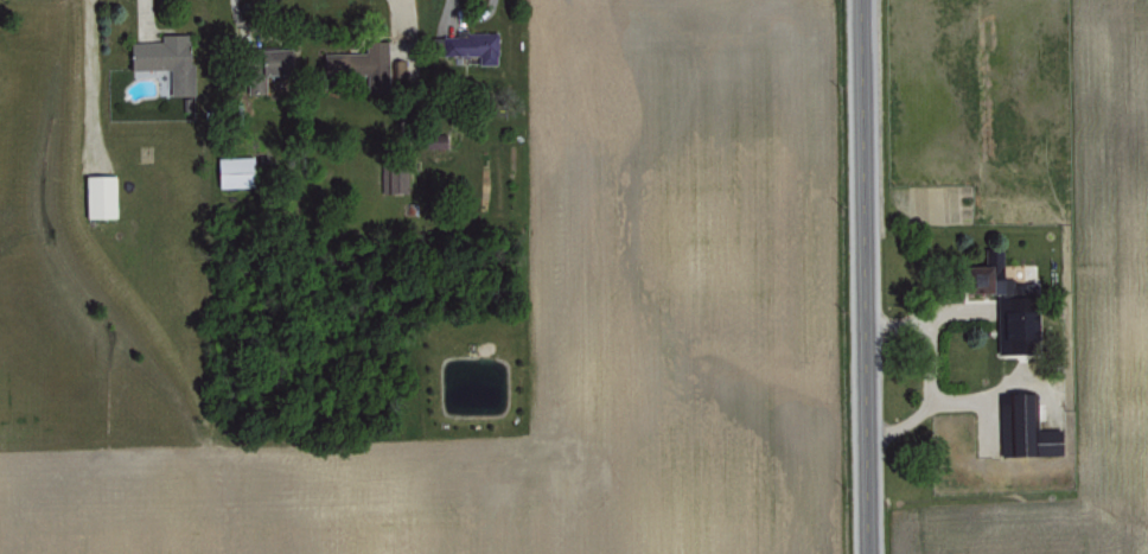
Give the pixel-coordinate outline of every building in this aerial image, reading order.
[(494,30),(453,30),(453,34),(440,35),(440,54),(476,53),(476,62),(494,62),(494,30)] [(127,40),(128,69),(155,68),(155,94),(189,93),(187,32),(158,33),(158,39),(127,40)] [(321,51),(321,73),(363,74),(363,87),(386,87),(387,39),(363,39),(363,52),(321,51)] [(285,67),(282,45),(254,50),(258,71),(285,67)] [(250,155),(214,156),(215,185),(251,184),(250,155)] [(115,215),(114,173),(81,174),(82,216),(115,215)] [(997,351),(1028,350),(1027,289),(1036,289),(1035,262),(1000,263),(1000,246),(981,246),(982,271),(966,271),(967,291),(996,290),(997,351)] [(1058,453),(1058,427),(1034,427),(1034,391),(1006,392),(1007,454),(1058,453)]
